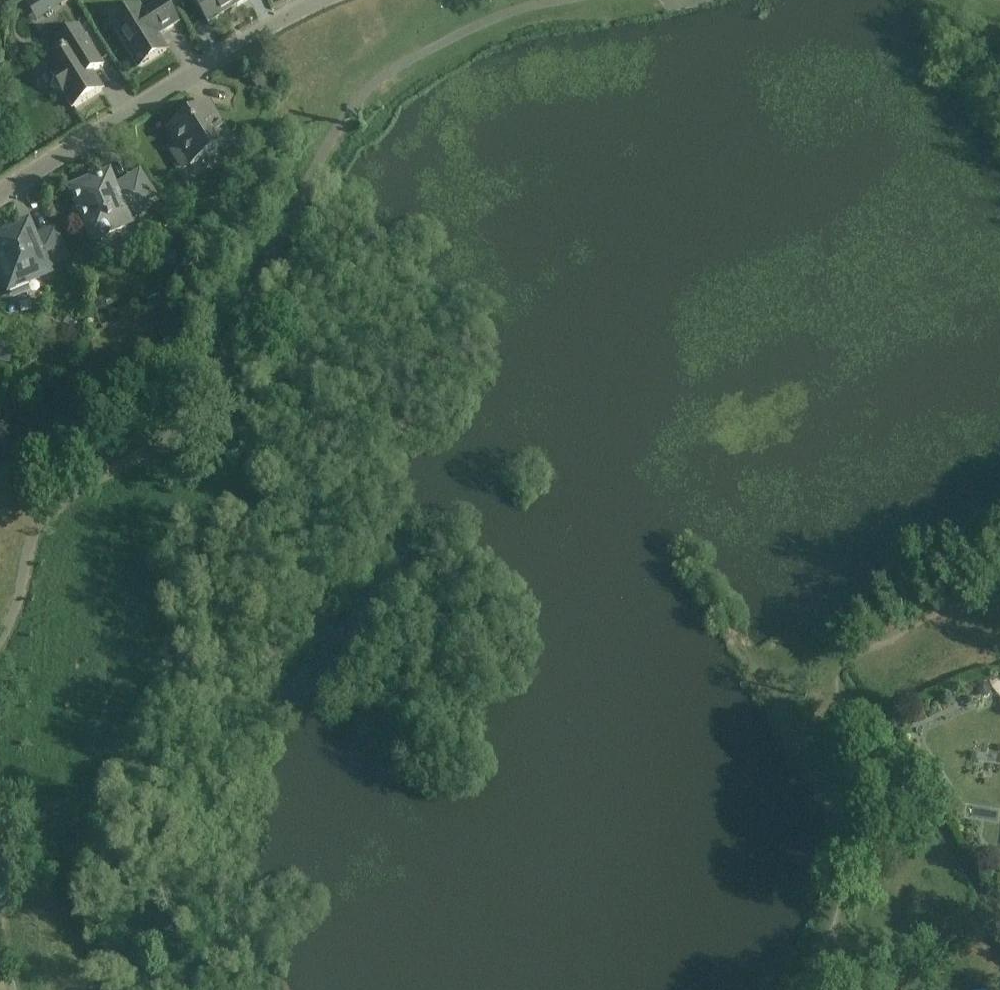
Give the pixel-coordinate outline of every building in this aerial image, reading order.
[(124,13),(136,4),(133,0),(121,0),(117,3),(124,13)] [(209,25),(249,0),(193,0),(209,25)] [(164,32),(178,24),(164,2),(144,15),(139,7),(112,25),(139,69),(167,51),(156,34),(163,30),(164,32)] [(91,75),(104,67),(79,28),(55,43),(62,55),(46,65),(56,80),(53,91),(64,94),(74,109),(102,92),(95,81),(90,80),(91,75)] [(209,105),(198,112),(169,130),(191,166),(205,157),(210,160),(217,155),(217,150),(232,141),(209,105)] [(128,226),(125,222),(155,203),(138,176),(117,189),(106,194),(100,180),(70,193),(91,242),(128,226)] [(19,237),(0,229),(0,284),(6,287),(9,294),(10,294),(7,286),(24,279),(26,284),(46,276),(46,274),(45,275),(43,270),(66,261),(54,230),(31,240),(28,233),(19,237)]
